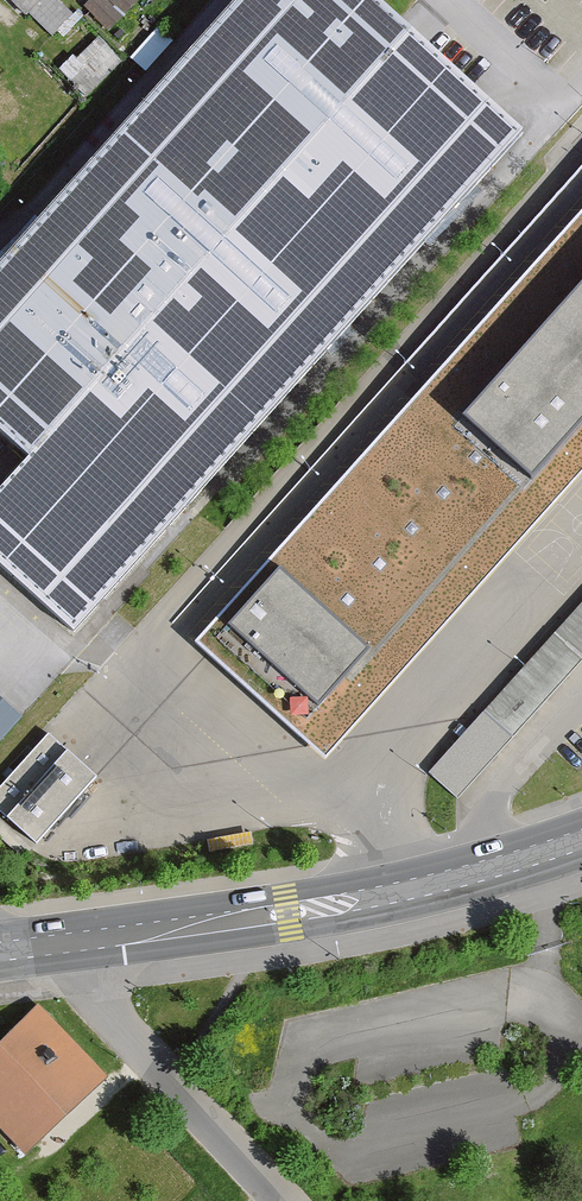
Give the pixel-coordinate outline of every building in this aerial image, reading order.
[(362,0),(242,0),(0,269),(0,427),(30,453),(0,486),(0,558),(80,630),(520,141),(362,0)] [(52,38),(73,15),(60,0),(9,0),(52,38)] [(90,2),(114,30),(145,0),(91,0),(90,2)] [(97,44),(67,66),(93,83),(117,60),(97,44)] [(195,642),(325,758),(581,471),(581,211),(195,642)] [(430,771),(459,797),(581,658),(581,599),(430,771)] [(0,696),(0,743),(23,717),(0,696)] [(49,734),(0,788),(0,811),(37,845),(97,778),(49,734)] [(23,1146),(114,1066),(52,996),(0,1042),(0,1119),(23,1146)]
